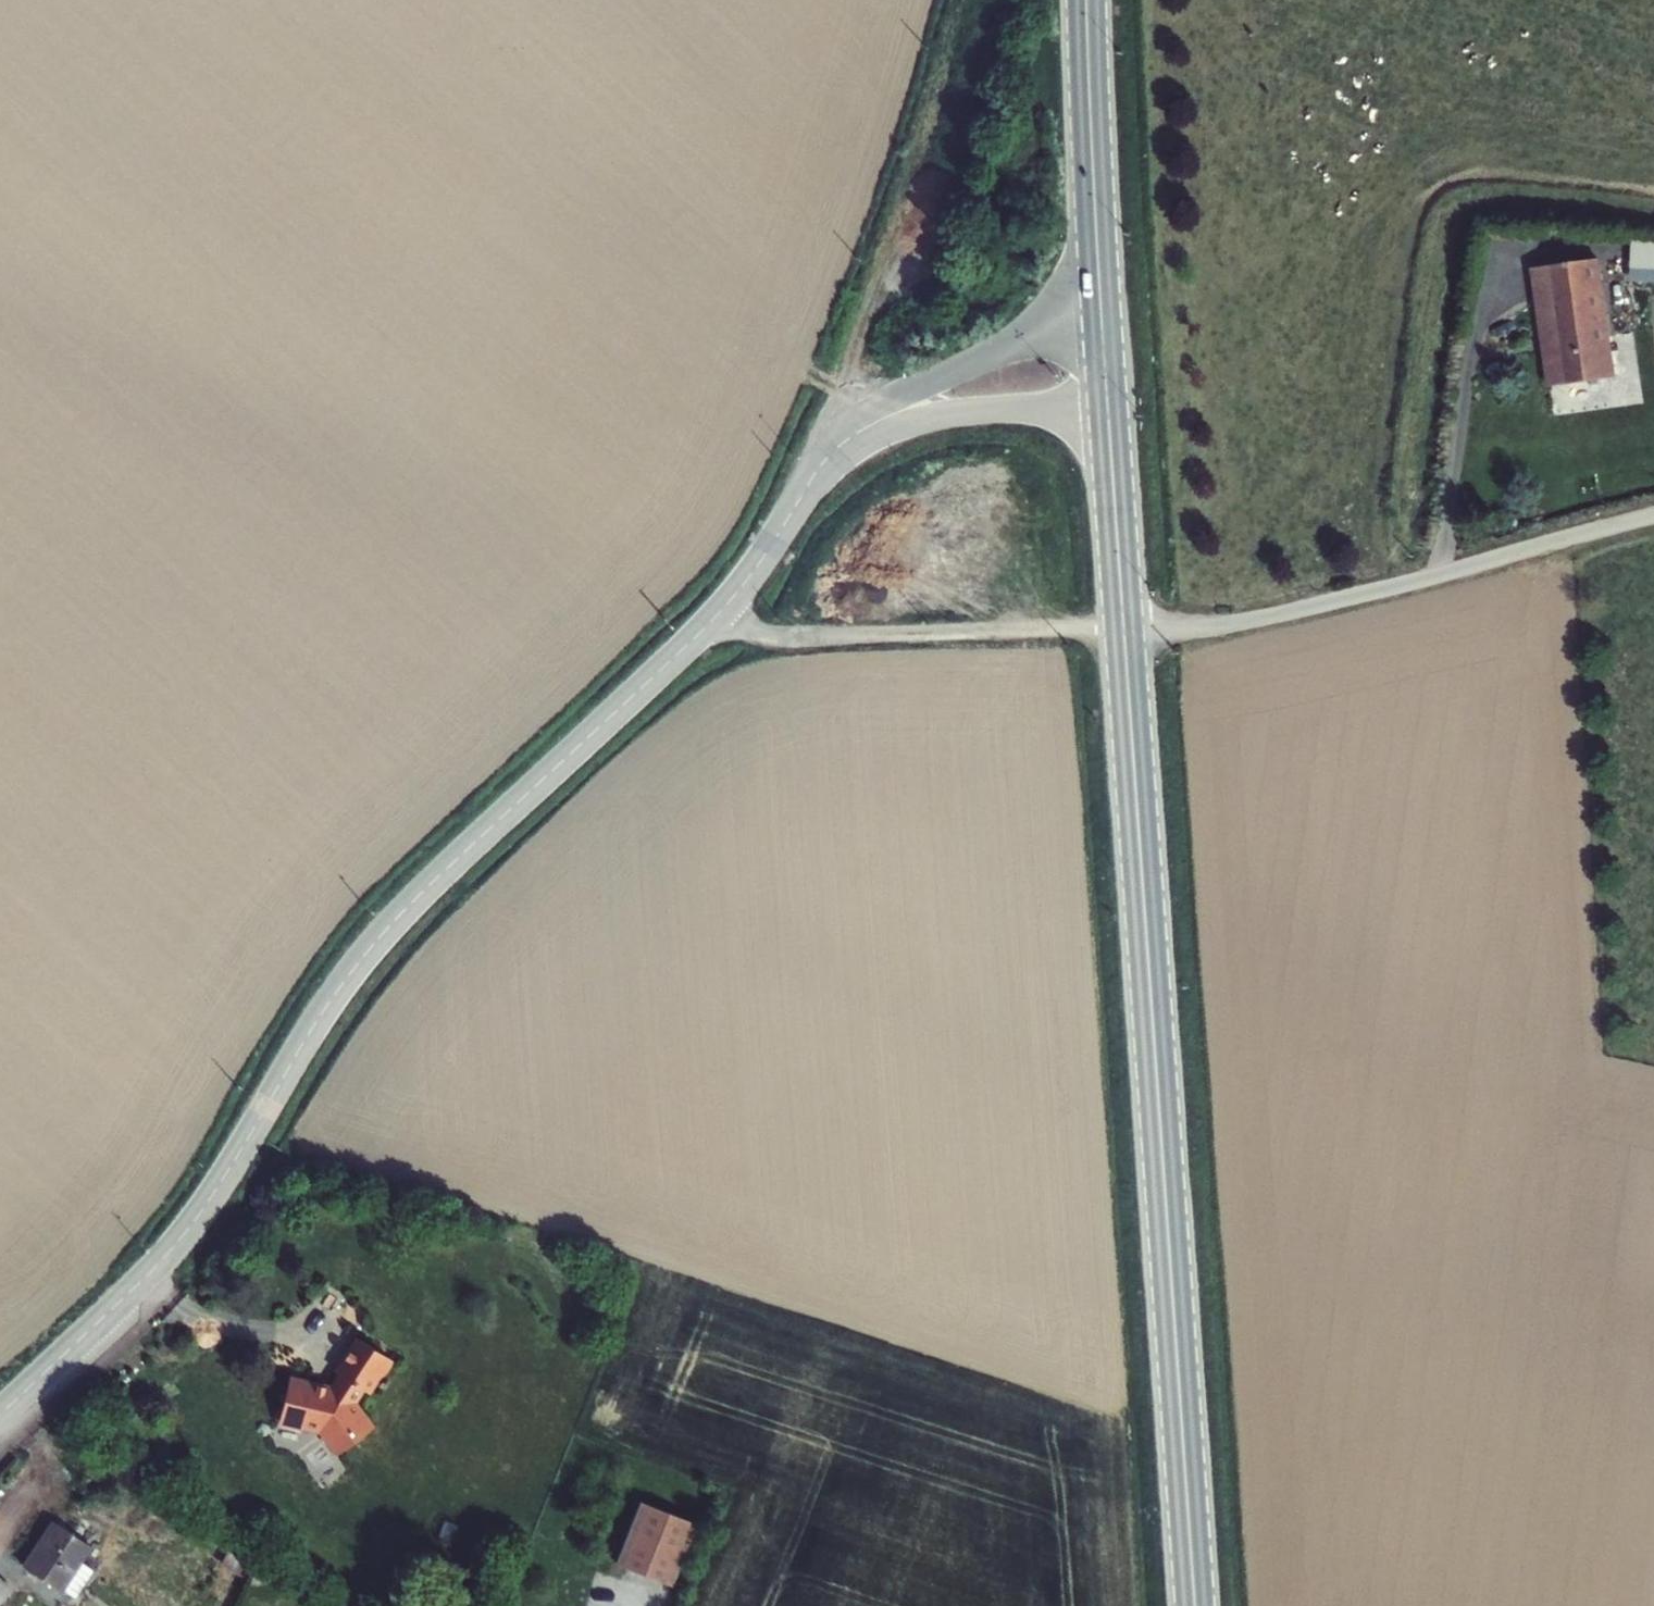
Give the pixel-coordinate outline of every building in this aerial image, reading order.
[(1634,234),(1631,282),(1653,283),(1653,236),(1634,234)] [(1600,261),(1530,270),(1548,388),(1616,377),(1600,261)] [(389,1358),(355,1337),(334,1372),(339,1375),(330,1388),(288,1379),(279,1422),(320,1430),(338,1454),(372,1427),(353,1402),(361,1388),(368,1392),(389,1358)] [(643,1501),(617,1563),(672,1585),(697,1523),(643,1501)] [(27,1568),(43,1579),(63,1575),(80,1553),(65,1535),(68,1532),(57,1525),(27,1568)] [(94,1550),(68,1532),(65,1535),(80,1553),(63,1575),(43,1579),(64,1594),(94,1550)]
